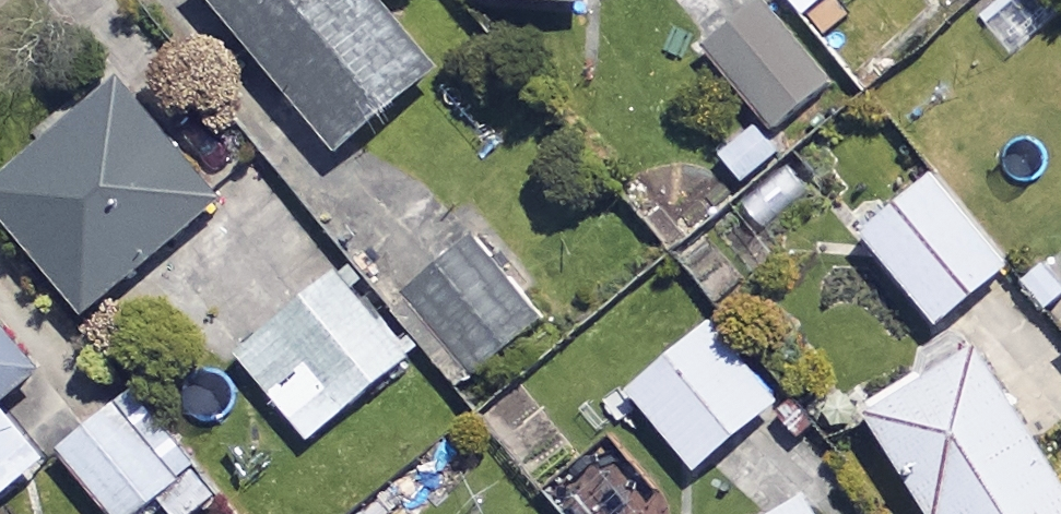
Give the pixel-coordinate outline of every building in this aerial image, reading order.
[(383,0),(219,0),(348,160),(447,80),(383,0)] [(484,4),(591,8),(591,0),(484,0),(484,4)] [(1043,0),(996,0),(979,14),(1011,55),(1057,18),(1043,0)] [(841,81),(777,4),(714,55),(778,133),(841,81)] [(128,85),(0,190),(0,203),(100,323),(234,213),(128,85)] [(1018,271),(941,175),(869,234),(947,329),(1018,271)] [(547,320),(479,246),(417,304),(485,378),(547,320)] [(416,360),(345,275),(246,358),(318,443),(416,360)] [(0,316),(0,509),(56,463),(11,409),(50,377),(0,316)] [(787,406),(721,325),(637,393),(704,474),(787,406)] [(983,350),(878,417),(940,513),(1060,513),(1060,472),(983,350)] [(142,397),(69,454),(116,513),(178,513),(212,488),(142,397)] [(816,502),(797,513),(824,513),(816,502)]
